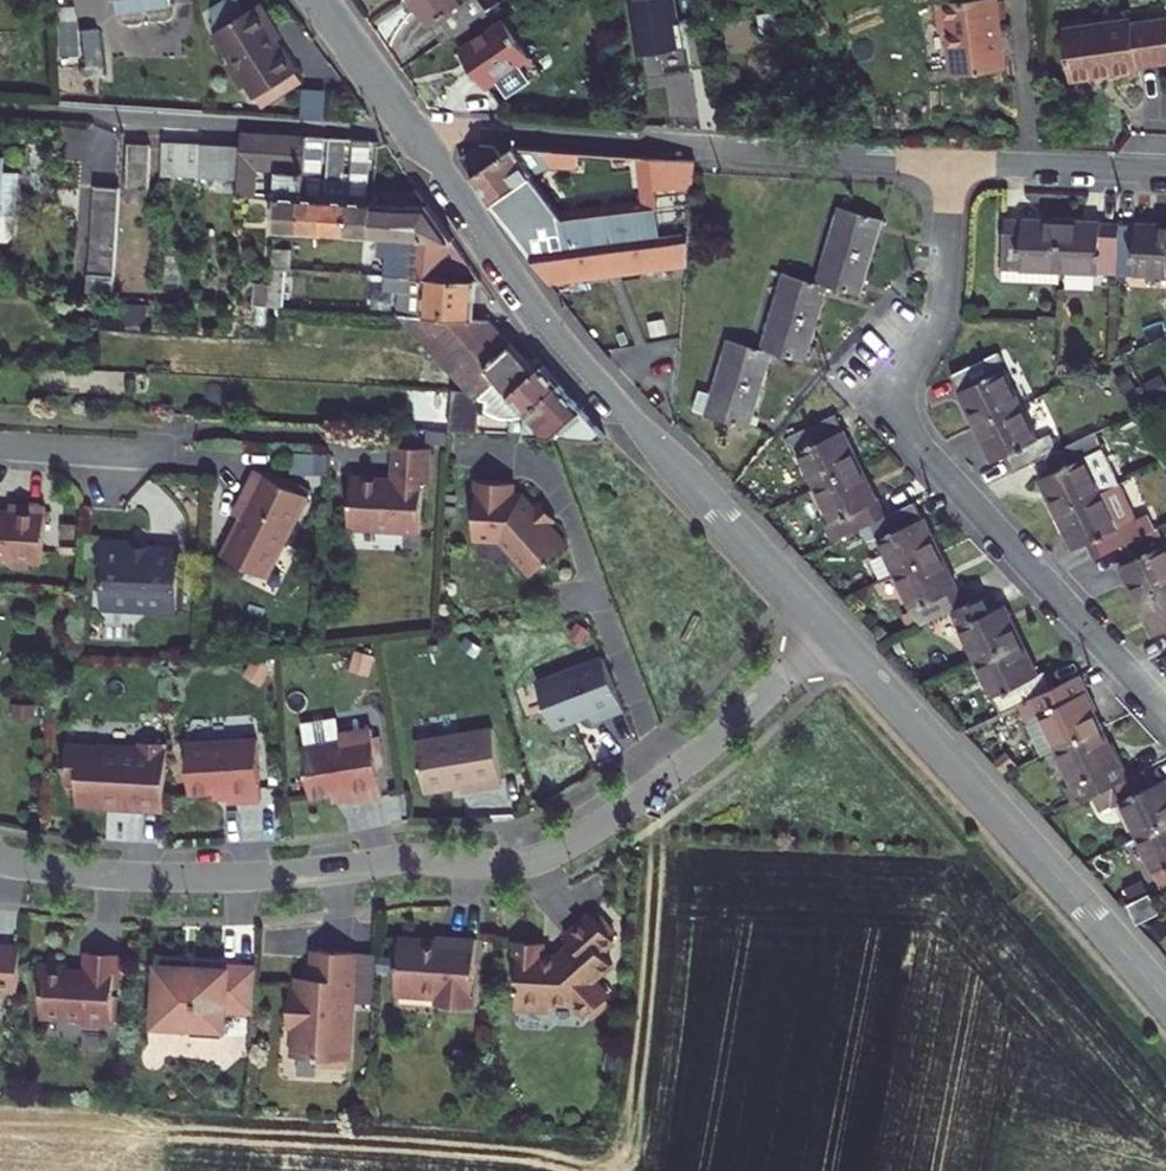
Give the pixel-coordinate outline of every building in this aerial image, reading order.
[(111,14),(166,5),(166,0),(109,0),(111,14)] [(263,0),(246,0),(245,1),(244,0),(210,0),(215,25),(235,51),(232,54),(249,76),(253,73),(262,85),(263,84),(299,56),(300,55),(270,16),(274,14),(263,0)] [(444,41),(486,9),(479,0),(415,0),(444,41)] [(925,12),(920,16),(931,24),(934,74),(990,67),(985,0),(924,0),(925,12)] [(1117,14),(1049,28),(1059,80),(1125,67),(1123,58),(1154,51),(1146,14),(1118,20),(1117,14)] [(58,25),(59,79),(100,79),(99,24),(58,25)] [(497,26),(456,55),(477,86),(488,78),(499,93),(530,73),(497,26)] [(263,84),(270,94),(306,65),(299,56),(263,84)] [(302,87),(300,115),(322,117),(324,89),(302,87)] [(241,146),(241,150),(256,152),(257,145),(274,146),(275,129),(242,126),(241,146)] [(303,131),(275,129),(274,146),(257,145),(256,152),(256,164),(274,166),(300,168),(303,131)] [(319,229),(327,133),(303,131),(300,168),(295,228),(319,229)] [(352,185),(355,135),(327,133),(319,229),(349,231),(352,185)] [(355,135),(352,185),(349,231),(373,232),(376,195),(376,186),(362,185),(366,136),(355,135)] [(148,138),(124,138),(124,188),(148,188),(148,138)] [(200,179),(201,144),(162,142),(161,177),(200,179)] [(241,146),(201,144),(200,179),(200,184),(241,187),(241,150),(241,146)] [(457,162),(547,292),(681,274),(684,236),(642,242),(644,199),(545,212),(527,181),(545,170),(572,171),(582,168),(646,170),(646,156),(551,151),(475,149),(457,162)] [(241,150),(241,187),(255,187),(256,164),(256,152),(241,150)] [(646,156),(646,170),(644,199),(642,242),(684,236),(686,208),(690,158),(646,156)] [(295,228),(300,168),(274,166),(274,227),(295,228)] [(11,216),(13,171),(0,170),(0,216),(11,216)] [(92,293),(113,294),(115,189),(93,189),(92,293)] [(396,273),(445,276),(468,267),(423,198),(376,195),(373,232),(373,235),(397,236),(396,273)] [(833,208),(825,240),(872,249),(880,217),(833,208)] [(1000,266),(1056,269),(1059,224),(1001,222),(1000,266)] [(1111,271),(1114,227),(1059,224),(1056,269),(1111,271)] [(1114,227),(1111,271),(1165,274),(1165,229),(1114,227)] [(825,240),(815,278),(825,281),(862,290),(872,249),(825,240)] [(289,306),(291,266),(272,265),(271,305),(289,306)] [(1056,269),(1000,266),(999,281),(1055,284),(1056,269)] [(815,278),(780,271),(770,310),(814,321),(825,281),(815,278)] [(445,276),(396,273),(378,272),(377,286),(392,287),(390,311),(406,312),(465,315),(468,277),(445,276)] [(814,321),(770,310),(760,350),(769,352),(804,360),(814,321)] [(406,312),(451,366),(483,368),(503,387),(531,360),(493,323),(499,317),(465,315),(406,312)] [(725,341),(717,377),(761,387),(769,352),(760,350),(725,341)] [(1011,403),(996,370),(990,356),(948,374),(969,422),(1011,403)] [(570,386),(550,366),(543,372),(531,360),(503,387),(483,368),(451,366),(475,395),(490,396),(522,400),(536,415),(570,386)] [(1007,364),(996,370),(1011,403),(1022,398),(1007,364)] [(761,387),(717,377),(713,394),(708,416),(708,417),(751,427),(761,387)] [(511,432),(536,433),(550,434),(593,436),(622,438),(570,386),(536,415),(533,418),(512,418),(511,432)] [(708,416),(713,394),(702,392),(697,413),(708,416)] [(480,409),(500,411),(490,396),(475,395),(452,393),(450,428),(479,430),(480,409)] [(1004,472),(1036,457),(1055,448),(1048,432),(1028,442),(1011,403),(969,422),(986,464),(998,459),(1004,472)] [(790,442),(809,492),(858,472),(838,424),(790,442)] [(1047,515),(1108,486),(1084,435),(1055,448),(1036,457),(1043,472),(1030,478),(1047,515)] [(427,481),(430,447),(395,444),(392,480),(381,479),(378,476),(350,474),(347,525),(417,531),(422,481),(427,481)] [(258,572),(302,491),(294,487),(273,475),(250,463),(234,494),(242,498),(214,549),(258,572)] [(297,482),(276,471),(273,475),(294,487),(297,482)] [(858,472),(809,492),(829,543),(870,525),(878,522),(858,472)] [(514,481),(477,479),(474,537),(501,538),(532,574),(567,543),(551,525),(549,521),(547,523),(535,509),(537,508),(534,504),(527,497),(513,492),(514,481)] [(1140,530),(1117,482),(1108,486),(1131,535),(1140,530)] [(1081,558),(1115,542),(1131,535),(1108,486),(1047,515),(1064,552),(1076,547),(1081,558)] [(6,549),(11,555),(29,557),(29,551),(41,552),(45,496),(10,494),(9,503),(0,502),(0,549),(6,549)] [(540,499),(534,504),(537,508),(535,509),(547,523),(549,521),(551,525),(558,520),(540,499)] [(938,559),(915,506),(878,522),(870,525),(893,579),(938,559)] [(128,521),(98,518),(97,539),(103,540),(100,578),(105,584),(142,588),(147,593),(161,594),(167,590),(176,590),(176,587),(182,588),(185,564),(178,563),(181,532),(132,527),(128,521)] [(1129,599),(1165,582),(1165,542),(1157,546),(1148,527),(1140,530),(1131,535),(1115,542),(1123,560),(1114,564),(1129,599)] [(960,608),(938,559),(893,579),(914,628),(948,613),(960,608)] [(1163,646),(1165,644),(1165,582),(1129,599),(1146,636),(1157,630),(1163,646)] [(988,614),(981,599),(960,608),(948,613),(970,663),(1017,642),(1001,608),(988,614)] [(620,694),(601,642),(534,667),(551,712),(587,698),(590,706),(620,694)] [(1034,680),(1017,642),(970,663),(994,717),(1017,707),(1031,700),(1052,690),(1046,675),(1034,680)] [(522,701),(544,693),(534,667),(512,676),(522,701)] [(1038,717),(1054,751),(1098,730),(1075,680),(1052,690),(1031,700),(1017,707),(1024,724),(1038,717)] [(306,729),(303,729),(311,779),(346,774),(348,784),(382,779),(372,711),(340,716),(337,702),(308,706),(303,712),(306,729)] [(494,711),(418,723),(426,775),(462,769),(463,774),(503,767),(494,711)] [(1038,717),(1024,724),(1039,757),(1054,751),(1038,717)] [(254,722),(183,726),(186,775),(224,773),(224,784),(257,782),(254,722)] [(124,792),(160,794),(164,725),(138,723),(134,730),(63,729),(61,762),(74,763),(73,786),(124,787),(124,792)] [(1122,781),(1098,730),(1054,751),(1077,801),(1088,796),(1122,781)] [(1088,796),(1095,811),(1117,800),(1133,836),(1165,822),(1165,789),(1163,783),(1149,790),(1141,772),(1122,781),(1088,796)] [(1133,836),(1157,887),(1165,883),(1165,822),(1133,836)] [(1119,903),(1127,924),(1153,914),(1145,893),(1119,903)] [(538,927),(510,926),(509,957),(512,957),(511,994),(546,995),(546,986),(570,988),(582,1000),(585,997),(588,1000),(604,986),(601,982),(604,980),(589,963),(606,947),(596,935),(608,923),(604,919),(606,916),(592,900),(589,902),(584,897),(559,920),(565,928),(551,940),(537,940),(538,927)] [(431,925),(393,923),(390,976),(434,978),(433,988),(467,990),(470,922),(431,920),(431,925)] [(16,931),(0,930),(0,972),(13,973),(16,931)] [(115,973),(117,938),(82,936),(80,955),(63,954),(58,949),(35,947),(33,978),(37,978),(36,1000),(80,1003),(85,1008),(97,1009),(103,1004),(108,1004),(110,972),(115,973)] [(330,1054),(342,1054),(345,970),(347,940),(311,939),(311,968),(307,971),(307,985),(283,984),(282,1015),(293,1016),(293,1046),(317,1047),(321,1044),(330,1054)] [(345,970),(369,971),(370,941),(347,940),(345,970)] [(249,998),(251,953),(220,951),(190,949),(190,959),(178,959),(178,954),(153,953),(150,1011),(187,1012),(187,1021),(217,1022),(219,994),(249,998)]
